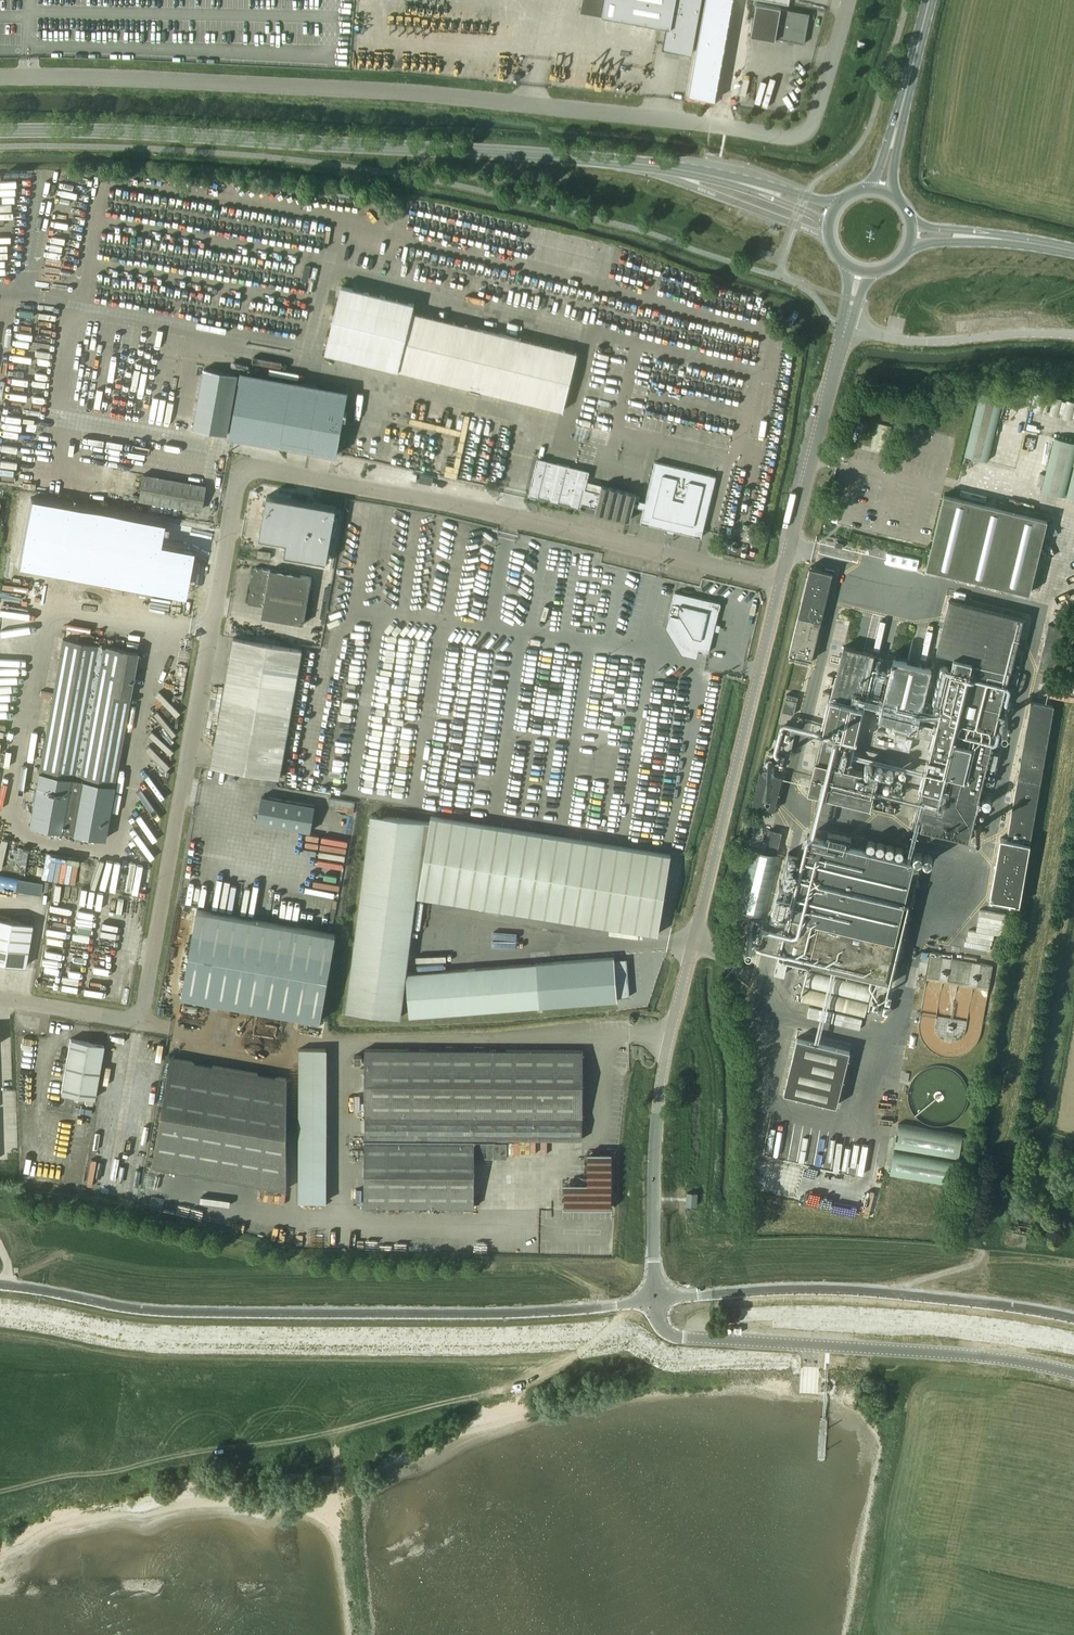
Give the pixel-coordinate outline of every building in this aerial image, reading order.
[(602,14),(605,0),(582,0),(581,11),(602,14)] [(619,17),(671,27),(667,46),(690,50),(690,53),(692,53),(701,0),(622,0),(619,17)] [(704,5),(731,10),(733,0),(705,0),(704,5)] [(804,43),(810,14),(781,9),(781,7),(757,3),(751,35),(775,40),(776,38),(804,43)] [(702,18),(729,22),(731,10),(704,5),(702,18)] [(729,22),(702,18),(699,30),(726,35),(729,22)] [(697,43),(724,48),(726,35),(699,30),(697,43)] [(695,56),(722,61),(724,48),(697,43),(695,56)] [(693,69),(720,74),(722,61),(695,56),(693,69)] [(690,82),(717,86),(720,74),(693,69),(690,82)] [(759,105),(764,76),(744,73),(743,77),(754,78),(754,79),(761,80),(758,98),(746,96),(745,103),(759,105)] [(688,95),(715,100),(717,86),(690,82),(688,95)] [(414,304),(341,285),(325,352),(398,370),(563,411),(577,352),(412,311),(414,304)] [(204,368),(193,429),(226,435),(237,374),(204,368)] [(241,371),(230,435),(336,455),(348,390),(241,371)] [(1033,409),(1042,411),(1042,409),(1045,409),(1049,396),(1046,396),(1046,394),(1037,391),(1037,394),(1034,393),(1030,406),(1033,406),(1033,409)] [(988,460),(1003,397),(980,392),(965,455),(988,460)] [(1073,417),(1073,400),(1067,399),(1066,401),(1061,400),(1062,397),(1053,395),(1052,397),(1050,397),(1047,410),(1049,410),(1049,413),(1058,415),(1058,412),(1063,414),(1062,416),(1072,419),(1072,416),(1073,417)] [(889,435),(890,424),(877,423),(877,435),(889,435)] [(1054,437),(1041,490),(1065,496),(1073,458),(1073,442),(1054,437)] [(599,492),(586,489),(589,476),(588,476),(589,471),(578,468),(577,470),(537,460),(529,493),(569,503),(569,505),(580,508),(581,504),(596,507),(595,511),(630,519),(636,493),(601,485),(599,492)] [(639,503),(634,502),(633,505),(644,508),(640,522),(701,537),(716,476),(655,461),(645,502),(640,501),(639,503)] [(1065,495),(1073,497),(1073,462),(1065,495)] [(201,512),(205,485),(142,474),(138,501),(201,512)] [(433,477),(420,474),(419,481),(431,484),(433,477)] [(944,494),(926,568),(1029,592),(1047,519),(944,494)] [(336,507),(266,495),(258,539),(286,544),(283,556),(325,564),(336,507)] [(30,498),(18,566),(185,597),(194,550),(160,544),(164,523),(30,498)] [(270,559),(271,552),(258,550),(257,557),(270,559)] [(833,572),(810,566),(788,653),(790,654),(789,658),(809,663),(810,658),(811,659),(833,572)] [(312,577),(265,569),(254,567),(248,603),(263,606),(261,616),(303,624),(312,577)] [(687,646),(709,651),(714,630),(710,629),(711,623),(715,624),(720,603),(675,592),(669,616),(687,646)] [(954,827),(972,831),(979,800),(1011,670),(1024,618),(949,600),(936,652),(953,655),(937,724),(919,720),(932,667),(893,658),(879,717),(917,726),(915,733),(934,738),(932,747),(923,786),(922,786),(912,827),(951,836),(954,827)] [(831,639),(846,642),(849,627),(850,627),(851,621),(837,618),(835,626),(834,625),(831,639)] [(1063,627),(1049,624),(1039,669),(1054,672),(1063,627)] [(302,649),(233,637),(211,766),(279,778),(302,649)] [(104,839),(138,652),(62,638),(28,825),(104,839)] [(863,705),(862,705),(875,653),(844,645),(831,698),(830,698),(823,729),(816,760),(815,760),(808,791),(870,807),(878,775),(847,768),(854,736),(855,737),(863,705)] [(787,693),(782,711),(794,714),(798,696),(787,693)] [(1030,843),(1054,704),(1031,701),(1007,839),(1001,838),(990,899),(1019,904),(1030,843)] [(777,749),(790,752),(796,730),(782,727),(777,749)] [(913,737),(878,729),(875,742),(910,750),(913,737)] [(752,804),(774,810),(783,776),(760,771),(752,804)] [(315,805),(261,796),(257,822),(310,831),(315,805)] [(406,975),(406,974),(416,895),(418,896),(431,822),(429,821),(425,821),(371,814),(346,1010),(400,1017),(406,975)] [(431,822),(418,896),(659,935),(674,853),(476,821),(432,816),(431,822)] [(769,829),(764,850),(748,846),(733,908),(765,915),(781,854),(777,853),(782,832),(769,829)] [(789,852),(781,881),(780,881),(778,889),(777,888),(773,908),(772,908),(769,920),(785,925),(778,955),(774,972),(784,974),(788,958),(891,983),(919,868),(912,867),(914,861),(807,835),(802,856),(789,852)] [(105,886),(118,890),(125,861),(112,858),(105,886)] [(15,890),(18,878),(0,875),(0,887),(15,890)] [(977,929),(969,928),(967,945),(993,949),(995,934),(1004,935),(1007,912),(980,908),(977,929)] [(182,996),(320,1020),(335,933),(197,909),(182,996)] [(0,918),(0,962),(25,967),(32,923),(0,918)] [(614,957),(537,964),(540,1006),(618,1000),(617,997),(630,996),(627,958),(614,959),(614,957)] [(540,1006),(537,964),(406,974),(409,1016),(540,1006)] [(869,1001),(872,987),(808,972),(805,985),(869,1001)] [(804,988),(801,1001),(865,1016),(868,1002),(804,988)] [(797,1037),(794,1052),(784,1092),(837,1105),(850,1050),(797,1037)] [(61,1094),(95,1099),(104,1045),(70,1039),(61,1094)] [(583,1050),(365,1048),(365,1139),(364,1139),(364,1206),(474,1207),(474,1158),(507,1158),(507,1143),(481,1143),(481,1140),(496,1140),(582,1140),(582,1117),(583,1118),(583,1050)] [(152,1166),(286,1189),(287,1078),(171,1057),(152,1166)] [(898,1123),(894,1147),(958,1158),(962,1134),(898,1123)] [(522,1140),(522,1152),(538,1152),(538,1140),(522,1140)] [(954,1185),(958,1161),(894,1151),(890,1175),(954,1185)] [(587,1154),(587,1184),(565,1184),(565,1208),(611,1208),(611,1154),(587,1154)] [(112,1184),(134,1184),(134,1166),(113,1165),(112,1184)] [(299,1181),(299,1201),(327,1201),(327,1181),(299,1181)] [(698,1192),(687,1192),(685,1205),(697,1206),(698,1192)] [(280,1225),(277,1239),(295,1242),(297,1228),(280,1225)]
